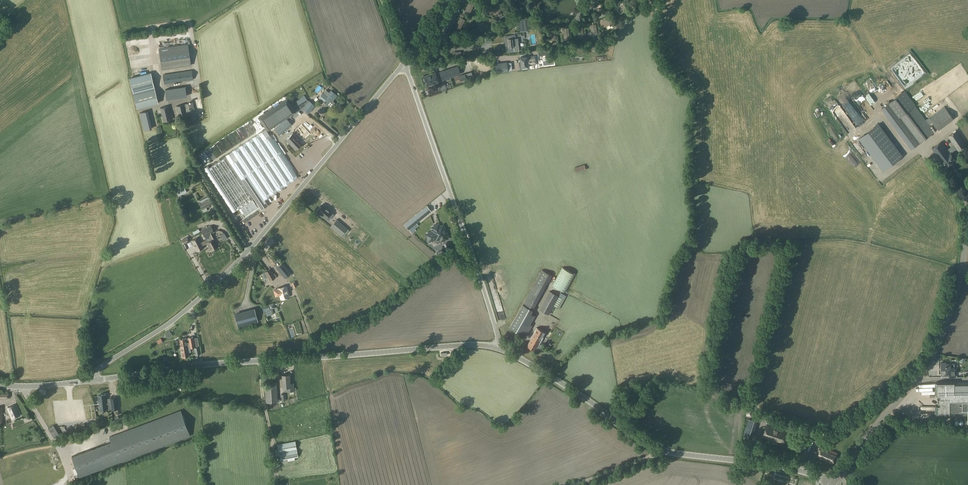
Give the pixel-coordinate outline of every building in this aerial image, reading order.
[(468,9),(472,11),(477,3),(472,0),(468,9)] [(621,14),(628,9),(623,4),(617,8),(621,14)] [(461,27),(466,19),(462,16),(456,25),(461,27)] [(479,18),(477,29),(484,30),(486,19),(479,18)] [(529,30),(527,20),(527,18),(523,19),(523,20),(518,21),(519,31),(529,30)] [(518,39),(515,39),(515,35),(505,36),(507,52),(519,51),(518,39)] [(162,69),(191,65),(188,44),(159,48),(162,69)] [(527,57),(526,56),(520,57),(521,67),(528,66),(535,65),(534,56),(527,57)] [(496,74),(508,72),(507,62),(495,64),(496,74)] [(458,66),(440,72),(442,80),(460,73),(458,66)] [(163,75),(164,83),(193,79),(192,71),(163,75)] [(150,73),(130,78),(134,93),(154,88),(150,73)] [(424,77),(424,78),(423,79),(424,81),(425,81),(427,86),(428,86),(429,86),(431,86),(431,85),(438,82),(435,73),(431,74),(424,77)] [(450,84),(445,86),(444,83),(439,85),(442,91),(451,88),(450,84)] [(165,89),(166,99),(187,96),(185,86),(165,89)] [(158,103),(154,88),(134,93),(137,108),(158,103)] [(326,90),(323,93),(319,97),(323,100),(323,101),(327,104),(330,100),(332,101),(337,95),(331,90),(329,92),(326,90)] [(935,132),(905,91),(882,108),(912,148),(935,132)] [(307,114),(309,113),(315,105),(309,100),(307,99),(305,95),(295,102),(297,105),(302,109),(302,110),(307,114)] [(267,130),(295,111),(287,98),(259,117),(267,130)] [(197,119),(193,102),(176,106),(179,118),(186,116),(187,121),(197,119)] [(173,119),(171,112),(170,112),(169,106),(160,108),(163,121),(173,119)] [(946,108),(931,119),(939,130),(954,118),(946,108)] [(303,124),(306,121),(300,114),(296,118),(303,124)] [(292,124),(286,118),(274,129),(279,135),(292,124)] [(225,155),(226,156),(205,170),(227,205),(232,202),(236,208),(252,197),(256,203),(263,198),(263,197),(296,176),(265,128),(225,155)] [(957,130),(948,136),(958,151),(967,145),(957,130)] [(293,133),(286,140),(295,150),(302,143),(293,133)] [(903,155),(888,135),(868,150),(883,170),(903,155)] [(955,159),(950,152),(950,153),(941,141),(931,148),(940,160),(945,167),(955,159)] [(586,170),(585,164),(575,167),(577,172),(586,170)] [(179,196),(186,192),(184,188),(176,192),(179,196)] [(207,208),(213,204),(209,196),(200,200),(201,202),(199,203),(204,213),(208,210),(207,208)] [(258,207),(253,199),(241,207),(246,215),(258,207)] [(316,210),(325,218),(331,212),(322,204),(316,210)] [(404,224),(408,230),(409,229),(410,231),(414,228),(413,226),(431,211),(427,205),(404,224)] [(330,226),(341,235),(346,229),(341,224),(336,219),(330,226)] [(433,231),(426,234),(427,236),(428,236),(429,238),(428,239),(429,241),(436,238),(437,242),(438,242),(437,239),(442,237),(443,240),(447,238),(446,236),(447,235),(443,225),(439,227),(438,224),(432,227),(433,229),(432,230),(433,231)] [(205,240),(207,243),(211,250),(218,247),(214,239),(215,238),(212,233),(214,232),(211,226),(202,230),(206,239),(205,240)] [(207,243),(205,240),(201,242),(198,237),(192,240),(197,251),(204,248),(203,245),(207,243)] [(291,273),(283,263),(276,268),(285,278),(291,273)] [(566,292),(576,275),(562,267),(553,285),(566,292)] [(270,281),(275,277),(270,269),(265,272),(270,281)] [(552,276),(542,270),(522,305),(521,307),(510,327),(526,336),(538,316),(532,313),(533,311),(552,276)] [(278,288),(279,295),(281,299),(289,296),(287,289),(286,286),(278,288)] [(549,314),(559,296),(550,291),(539,309),(549,314)] [(254,309),(235,314),(238,327),(258,322),(254,309)] [(530,339),(531,339),(528,345),(536,350),(539,343),(540,344),(546,333),(536,328),(530,339)] [(189,344),(194,343),(193,336),(188,338),(186,338),(179,339),(181,348),(187,347),(187,348),(190,347),(189,344)] [(189,356),(188,348),(190,348),(193,347),(195,355),(201,354),(199,346),(195,347),(194,343),(189,344),(190,347),(187,348),(187,347),(181,348),(182,357),(189,356)] [(941,369),(942,369),(942,376),(949,376),(949,377),(956,377),(956,372),(955,371),(955,367),(951,367),(951,363),(946,363),(946,362),(941,362),(941,369)] [(282,375),(283,387),(286,387),(286,391),(294,390),(293,383),(290,383),(289,374),(282,375)] [(266,402),(278,401),(280,401),(280,399),(277,399),(277,381),(265,382),(266,402)] [(954,382),(954,383),(936,382),(936,395),(941,395),(940,401),(940,405),(936,405),(936,413),(967,413),(967,382),(954,382)] [(105,394),(98,395),(99,404),(104,403),(105,409),(111,408),(111,410),(118,409),(117,398),(110,399),(106,399),(105,394)] [(15,404),(7,408),(12,418),(20,415),(15,404)] [(751,417),(752,417),(755,413),(752,408),(746,410),(746,415),(751,417)] [(72,456),(80,477),(190,436),(181,410),(109,437),(111,442),(72,456)] [(780,420),(779,426),(788,429),(790,423),(780,420)] [(783,443),(787,431),(767,425),(763,436),(783,443)] [(280,455),(281,460),(298,457),(295,441),(278,444),(279,449),(275,449),(276,456),(280,455)] [(833,464),(837,452),(822,446),(817,457),(833,464)]
